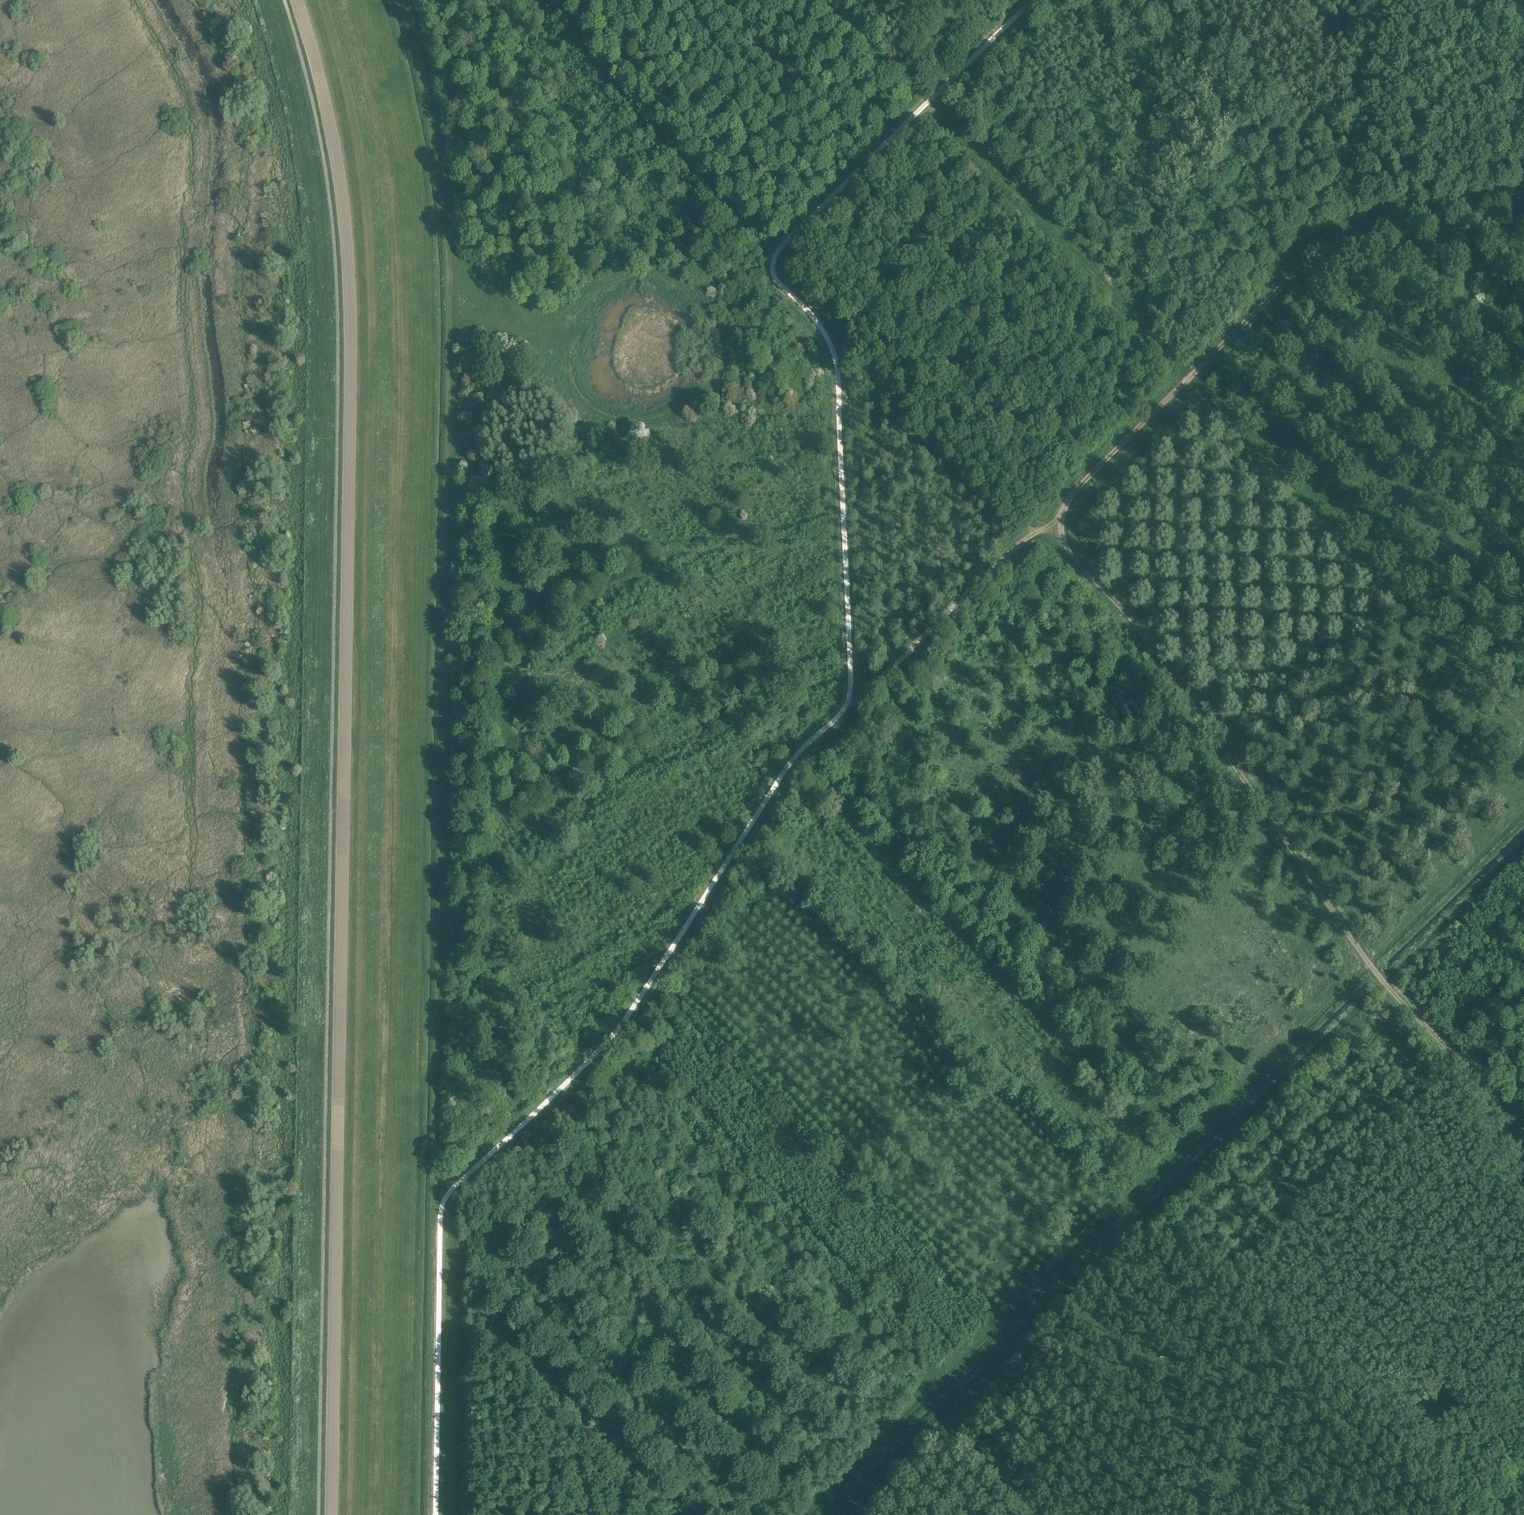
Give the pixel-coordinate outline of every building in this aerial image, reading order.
[(455,690),(453,696),(463,699),(465,692),(455,690)]
